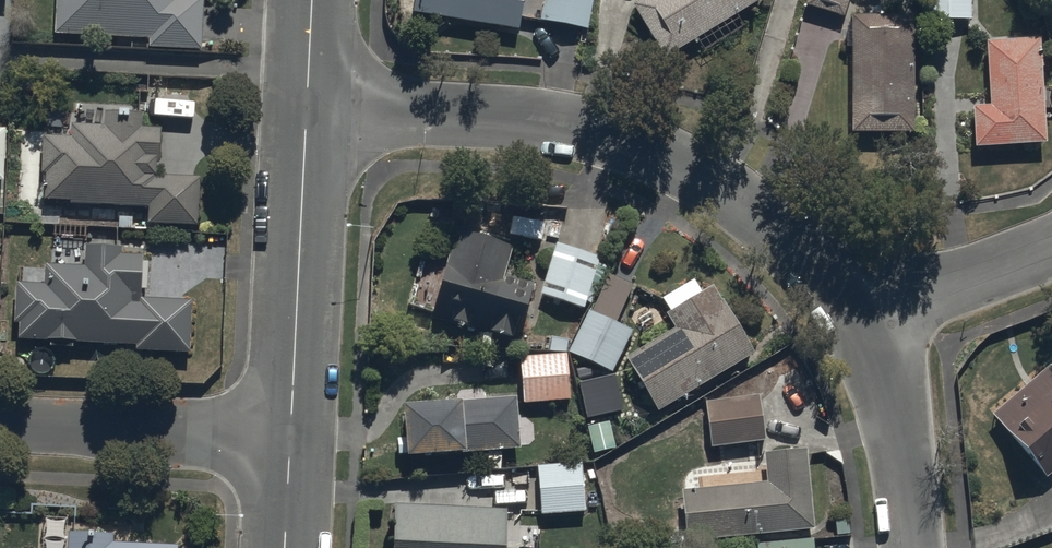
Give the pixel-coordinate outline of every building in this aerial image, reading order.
[(205,44),(208,0),(58,0),(56,34),(205,44)] [(517,33),(524,0),(413,0),(411,14),(517,33)] [(541,22),(587,31),(592,0),(545,0),(541,22)] [(660,63),(766,0),(643,0),(628,9),(660,63)] [(847,0),(805,0),(802,8),(841,20),(847,0)] [(969,0),(923,0),(923,23),(970,21),(969,0)] [(854,15),(852,138),(913,139),(914,16),(854,15)] [(971,154),(1047,150),(1041,37),(965,41),(971,154)] [(196,227),(198,178),(159,177),(160,129),(141,129),(142,113),(103,112),(102,126),(71,126),(70,139),(42,139),(41,174),(46,174),(46,201),(70,202),(69,207),(147,209),(147,226),(196,227)] [(531,286),(502,278),(510,250),(455,235),(433,316),(517,340),(531,286)] [(607,270),(599,264),(601,258),(555,243),(538,296),(584,311),(607,270)] [(84,247),(83,267),(44,265),(43,286),(16,285),(14,325),(18,325),(17,342),(48,344),(48,347),(72,349),(72,344),(134,347),(134,352),(188,355),(191,304),(140,301),(141,294),(147,294),(148,263),(141,263),(141,256),(122,256),(122,249),(84,247)] [(590,313),(588,312),(567,352),(611,375),(633,334),(616,325),(635,289),(610,276),(590,313)] [(625,361),(661,417),(758,355),(714,287),(670,315),(676,329),(625,361)] [(520,359),(522,405),(569,402),(566,356),(520,359)] [(1047,483),(1051,478),(1051,366),(991,422),(1047,483)] [(759,396),(704,403),(710,450),(765,442),(759,396)] [(399,410),(405,466),(524,453),(518,398),(399,410)] [(609,424),(586,428),(592,454),(614,450),(609,424)] [(682,493),(688,546),(818,532),(809,451),(765,456),(768,483),(682,493)] [(581,465),(535,468),(538,518),(584,515),(581,465)] [(396,547),(508,547),(509,513),(397,509),(396,547)] [(176,547),(111,546),(111,536),(66,535),(66,547),(176,547)]
